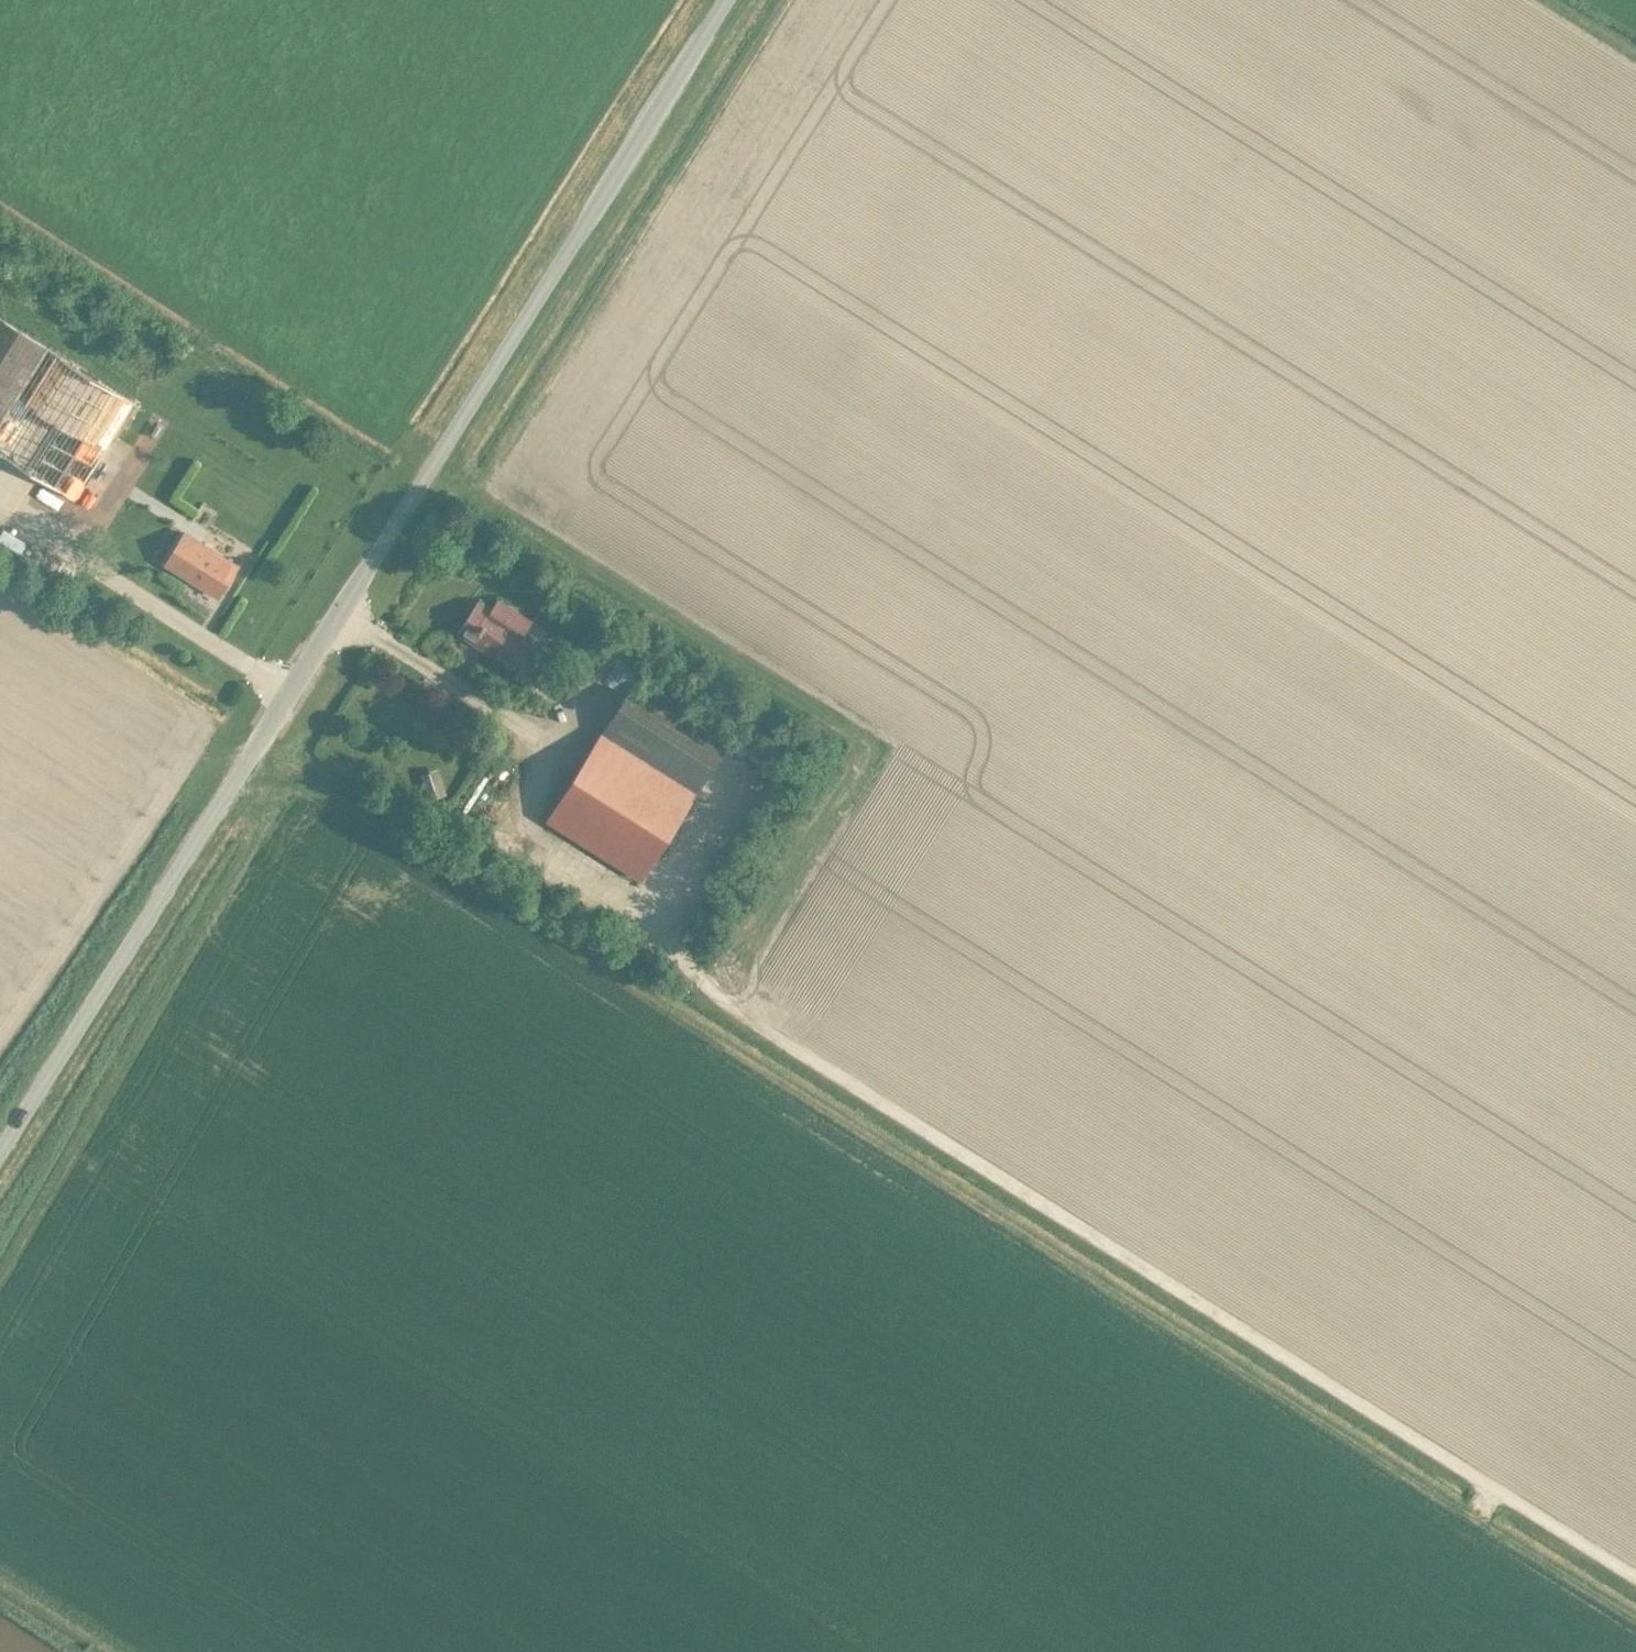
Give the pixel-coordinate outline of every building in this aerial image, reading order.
[(49,347),(0,315),(0,424),(49,347)] [(0,424),(0,446),(73,493),(132,400),(49,347),(0,424)] [(20,515),(25,504),(0,494),(0,507),(20,515)] [(217,594),(236,562),(182,529),(163,560),(217,594)] [(523,629),(529,618),(496,596),(489,607),(476,598),(456,629),(509,663),(529,633),(523,629)] [(635,674),(600,730),(693,789),(728,733),(635,674)] [(600,730),(546,817),(639,876),(693,789),(600,730)]
